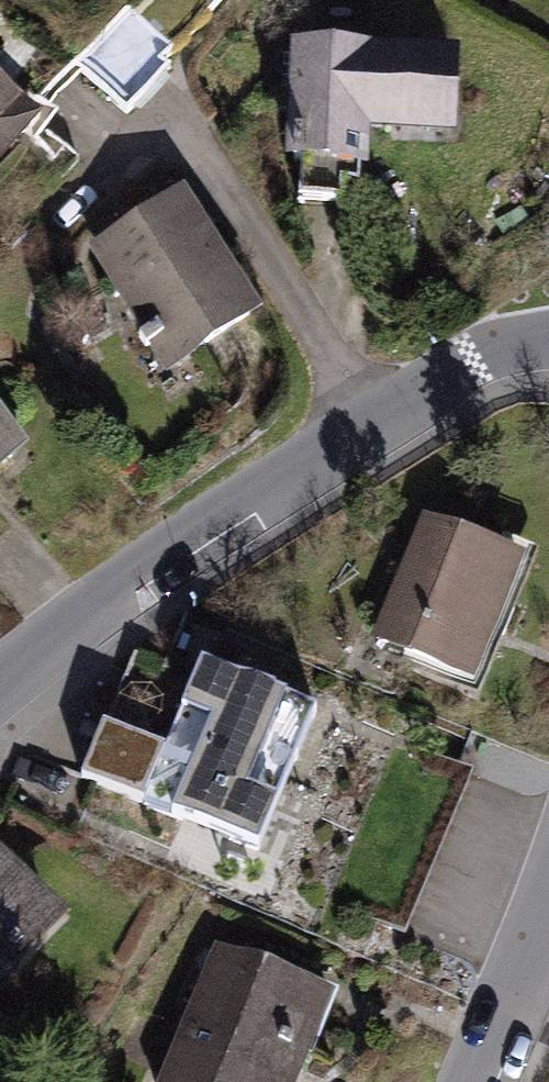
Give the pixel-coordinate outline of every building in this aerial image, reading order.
[(133,12),(81,62),(124,106),(176,57),(133,12)] [(468,56),(297,47),(287,196),(371,204),(376,137),(466,142),(468,56)] [(48,105),(0,62),(0,158),(48,105)] [(267,317),(184,190),(86,251),(168,383),(267,317)] [(0,409),(0,477),(35,450),(0,409)] [(528,571),(427,529),(375,653),(476,695),(528,571)] [(316,713),(202,664),(165,751),(142,802),(257,851),(316,713)] [(165,751),(103,725),(82,778),(142,802),(165,751)] [(0,864),(0,1001),(69,935),(0,864)] [(219,950),(160,1081),(310,1081),(344,1006),(219,950)]
